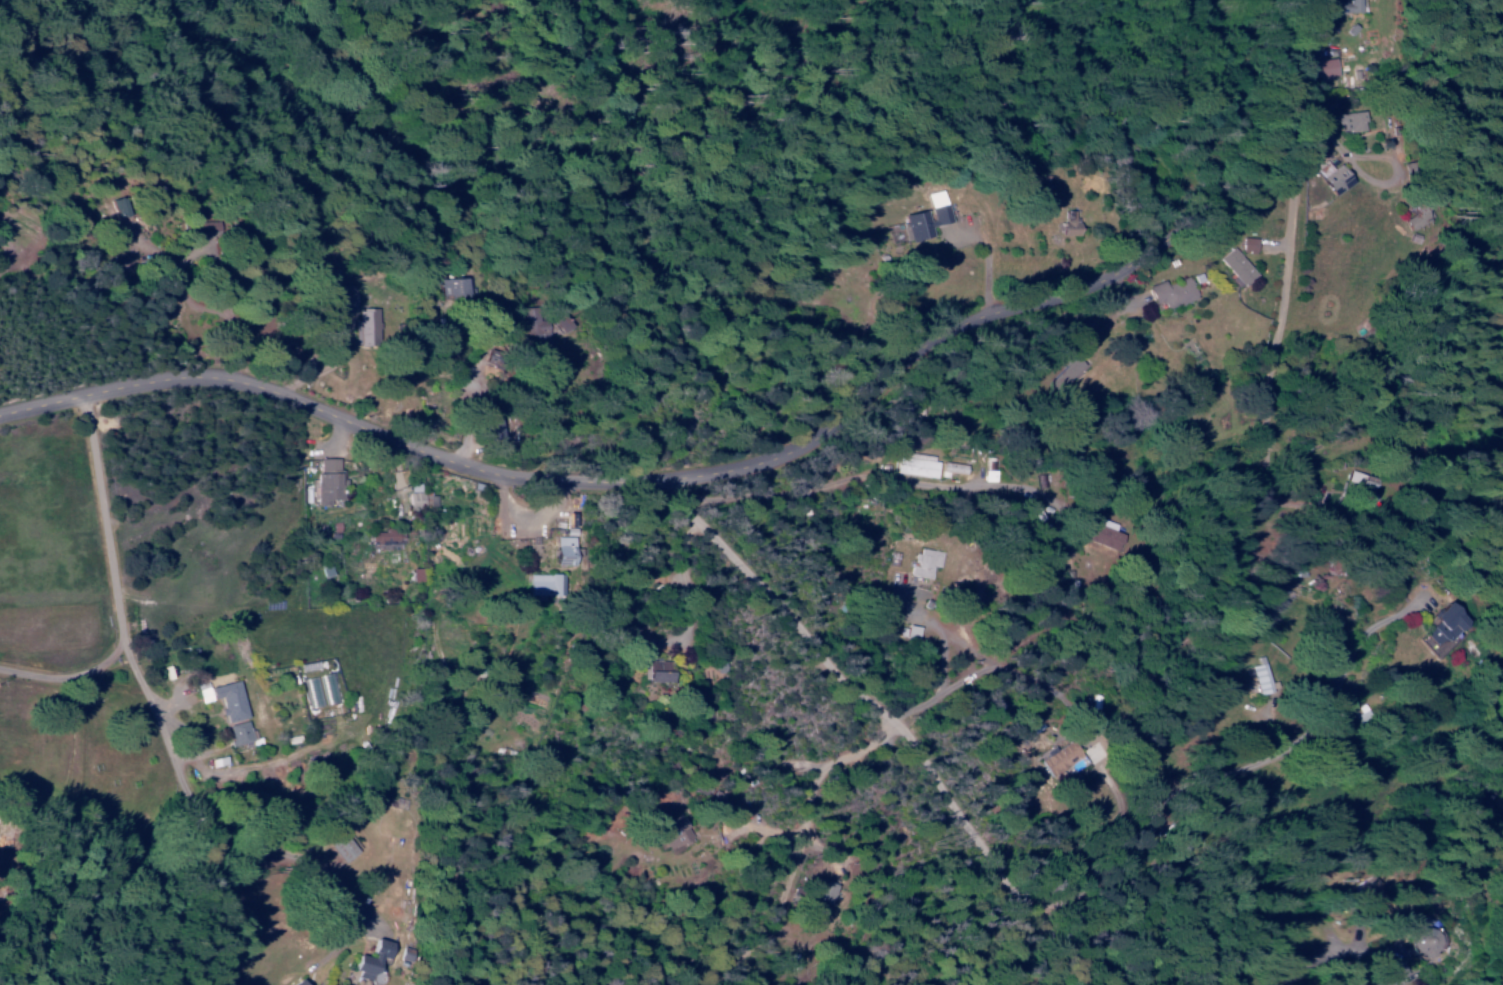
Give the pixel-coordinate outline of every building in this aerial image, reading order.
[(1362,0),(1348,0),(1347,3),(1336,3),(1336,12),(1361,13),(1362,0)] [(1315,62),(1318,80),(1339,76),(1336,58),(1315,62)] [(1367,130),(1364,111),(1339,115),(1342,133),(1367,130)] [(1332,170),(1328,163),(1317,170),(1334,196),(1353,183),(1341,164),(1332,170)] [(927,194),(930,210),(905,215),(911,241),(933,236),(931,227),(952,222),(945,190),(927,194)] [(134,213),(130,196),(116,200),(120,217),(134,213)] [(1418,216),(1408,220),(1412,230),(1437,221),(1428,199),(1414,205),(1418,216)] [(1079,235),(1078,218),(1073,218),(1073,211),(1063,211),(1064,236),(1079,235)] [(1257,239),(1243,238),(1242,252),(1255,253),(1257,239)] [(1256,274),(1232,248),(1218,260),(1243,286),(1256,274)] [(1149,287),(1155,304),(1164,301),(1167,309),(1197,299),(1190,277),(1167,285),(1165,281),(1149,287)] [(442,299),(469,298),(469,278),(442,279),(442,299)] [(527,335),(551,334),(551,320),(539,321),(539,307),(526,308),(527,335)] [(355,345),(379,345),(378,309),(358,309),(359,320),(354,320),(355,345)] [(552,316),(563,333),(574,326),(563,309),(552,316)] [(1085,366),(1075,356),(1053,378),(1062,388),(1085,366)] [(500,439),(499,411),(477,412),(478,439),(500,439)] [(897,474),(937,478),(939,457),(898,453),(897,474)] [(338,459),(317,459),(318,506),(330,505),(330,500),(344,499),(343,471),(338,471),(338,459)] [(985,482),(995,482),(996,461),(986,461),(985,482)] [(943,473),(966,474),(966,464),(943,463),(943,473)] [(1381,479),(1353,471),(1346,493),(1379,502),(1382,494),(1377,493),(1381,479)] [(422,510),(421,484),(409,484),(409,510),(422,510)] [(1121,523),(1101,519),(1100,524),(1089,522),(1085,541),(1124,549),(1128,534),(1119,532),(1121,523)] [(397,530),(370,532),(370,544),(398,543),(397,530)] [(575,538),(556,537),(556,565),(575,566),(575,538)] [(931,580),(933,567),(941,568),(943,552),(916,548),(912,577),(931,580)] [(564,575),(528,575),(528,595),(564,596),(564,575)] [(1437,645),(1445,637),(1450,642),(1471,622),(1453,602),(1435,618),(1439,621),(1426,633),(1437,645)] [(1260,665),(1254,666),(1258,693),(1278,690),(1277,682),(1269,683),(1265,657),(1259,658),(1260,665)] [(671,683),(672,662),(648,661),(647,682),(671,683)] [(226,723),(247,717),(240,691),(219,696),(226,723)] [(233,746),(252,741),(247,721),(228,726),(233,746)] [(1051,778),(1083,756),(1072,740),(1040,761),(1051,778)] [(671,854),(694,843),(681,815),(658,826),(671,854)] [(357,855),(343,829),(326,838),(341,864),(357,855)] [(839,882),(830,878),(829,882),(821,879),(812,903),(828,909),(839,882)] [(1433,920),(1423,916),(1409,950),(1432,960),(1444,933),(1430,927),(1433,920)] [(392,944),(376,940),(371,959),(359,956),(354,978),(382,984),(385,974),(377,972),(380,958),(388,960),(392,944)] [(415,950),(404,947),(400,960),(412,963),(415,950)]
